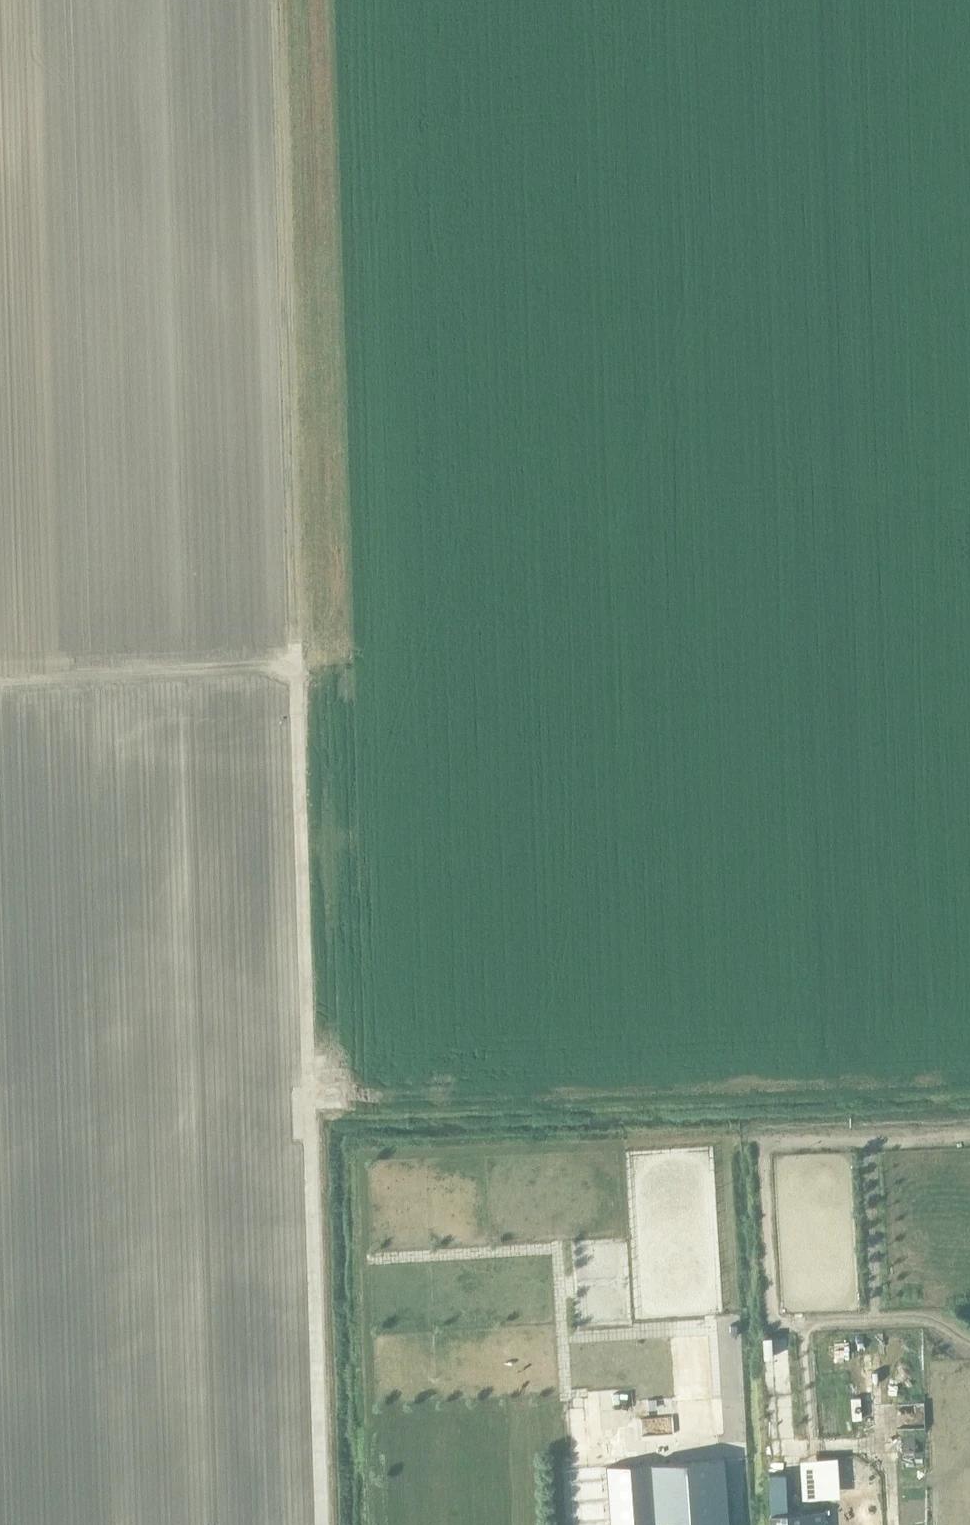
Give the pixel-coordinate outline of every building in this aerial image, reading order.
[(573,1426),(574,1449),(592,1448),(591,1426),(573,1426)] [(724,1456),(609,1465),(613,1524),(729,1524),(724,1456)] [(773,1524),(825,1524),(824,1509),(772,1513),(773,1524)]
